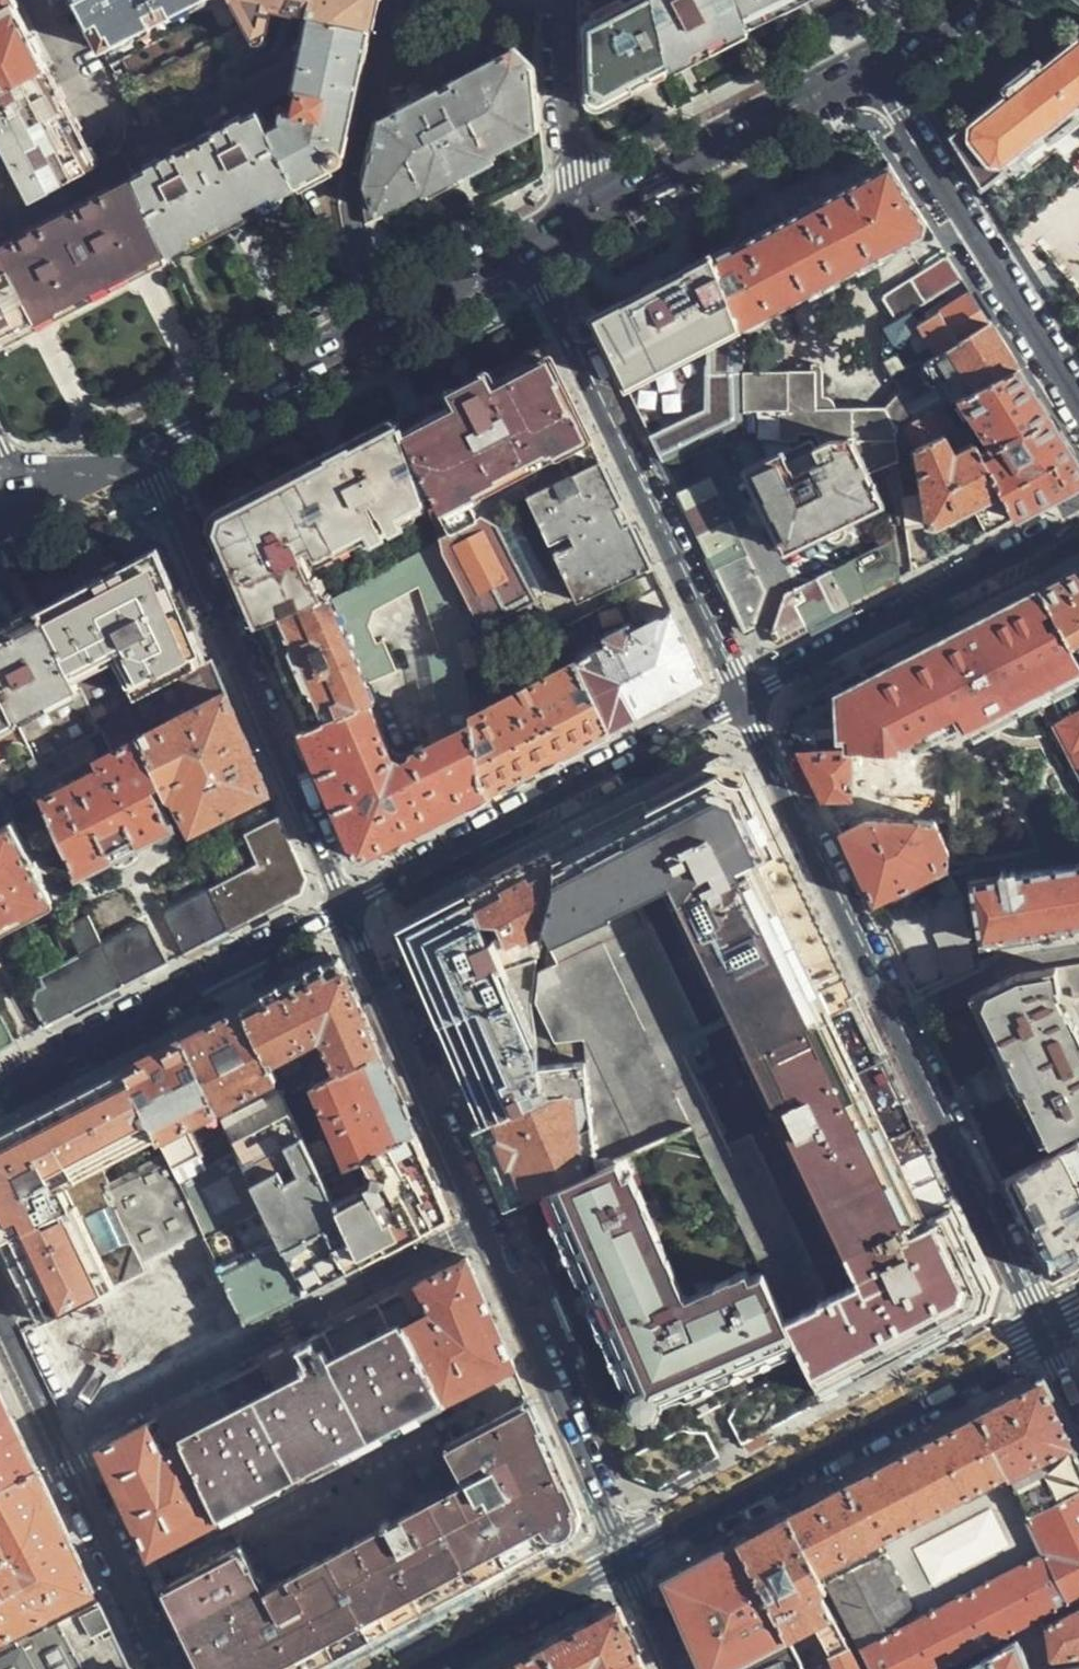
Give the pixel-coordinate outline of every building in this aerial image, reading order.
[(48,67),(13,0),(0,0),(0,92),(48,67)] [(99,52),(114,44),(122,47),(151,32),(152,25),(169,16),(177,18),(207,2),(208,0),(72,0),(99,52)] [(117,94),(131,124),(179,98),(210,83),(217,79),(218,82),(231,75),(230,73),(262,56),(258,47),(263,43),(268,38),(271,34),(273,24),(273,18),(269,8),(307,18),(363,29),(371,30),(377,0),(229,0),(244,28),(206,48),(198,46),(186,52),(185,59),(176,64),(168,61),(155,68),(154,75),(143,81),(136,78),(124,84),(124,91),(117,94)] [(384,86),(425,64),(429,47),(437,47),(440,33),(432,31),(438,0),(405,0),(384,86)] [(669,69),(655,0),(587,0),(594,2),(594,10),(593,19),(585,23),(588,110),(592,112),(647,82),(669,69)] [(738,0),(655,0),(669,69),(687,61),(750,28),(738,0)] [(750,28),(798,4),(805,0),(738,0),(750,28)] [(261,133),(292,191),(333,170),(339,163),(345,156),(365,60),(359,52),(363,29),(307,18),(298,51),(284,101),(295,99),(290,118),(261,133)] [(371,30),(363,29),(359,52),(365,60),(371,30)] [(1039,63),(1037,61),(1019,75),(1002,88),(1004,92),(948,135),(982,188),(1003,173),(1013,184),(1078,132),(1078,33),(1039,63)] [(171,109),(133,128),(135,132),(143,127),(153,145),(242,99),(252,117),(284,101),(298,51),(282,46),(276,66),(260,74),(263,79),(239,91),(232,95),(227,85),(214,92),(184,107),(173,113),(171,109)] [(462,76),(375,122),(363,175),(366,225),(374,221),(382,217),(380,211),(388,205),(423,187),(424,190),(458,171),(493,152),(492,148),(535,125),(532,68),(515,50),(511,51),(462,76)] [(449,53),(425,64),(384,86),(375,122),(462,76),(449,53)] [(36,198),(97,166),(58,87),(48,67),(0,92),(0,127),(36,198)] [(217,79),(210,83),(214,92),(227,85),(232,95),(239,91),(237,86),(232,78),(231,75),(218,82),(217,79)] [(274,201),(292,191),(261,133),(252,117),(129,180),(166,257),(185,247),(183,241),(236,215),(271,197),(274,201)] [(143,127),(135,132),(143,150),(153,145),(143,127)] [(921,236),(927,225),(890,165),(822,200),(821,197),(808,204),(796,210),(797,214),(736,245),(734,243),(711,254),(740,331),(921,236)] [(0,249),(0,342),(24,330),(39,323),(51,317),(129,276),(141,270),(166,257),(129,180),(0,249)] [(703,348),(740,331),(711,254),(694,263),(654,285),(592,317),(626,387),(703,348)] [(922,362),(989,323),(969,292),(947,256),(881,298),(894,322),(883,327),(885,359),(898,389),(923,375),(920,370),(922,362)] [(959,399),(1017,367),(989,323),(922,362),(936,381),(941,378),(947,387),(938,392),(946,406),(959,399)] [(741,373),(740,331),(703,348),(706,411),(741,396),(741,373)] [(431,518),(588,437),(544,344),(483,376),(398,422),(427,507),(431,518)] [(703,348),(626,387),(649,435),(677,422),(706,411),(703,348)] [(923,375),(898,389),(877,410),(831,412),(830,405),(827,402),(825,401),(820,401),(819,375),(813,368),(786,366),(785,373),(741,373),(741,396),(742,426),(743,436),(895,434),(941,409),(946,406),(938,392),(933,385),(928,383),(923,375)] [(1017,367),(959,399),(995,454),(983,460),(1013,518),(1078,483),(1078,465),(1053,425),(1017,367)] [(742,426),(741,396),(706,411),(718,436),(730,431),(742,426)] [(941,409),(895,434),(898,457),(915,448),(951,429),(941,409)] [(718,436),(706,411),(677,422),(689,448),(718,436)] [(427,507),(398,422),(347,449),(297,475),(337,553),(368,536),(371,544),(403,527),(400,521),(427,507)] [(661,460),(689,448),(677,422),(649,435),(661,460)] [(984,533),(1013,518),(983,460),(964,423),(951,429),(915,448),(920,493),(908,495),(907,488),(901,487),(902,497),(905,526),(919,523),(927,524),(932,527),(960,513),(971,507),(984,533)] [(743,436),(742,426),(730,431),(750,467),(746,470),(749,475),(749,477),(747,481),(758,500),(760,499),(763,504),(758,507),(768,523),(771,521),(773,526),(771,527),(781,547),(784,545),(787,552),(884,503),(868,473),(882,465),(895,498),(902,497),(901,487),(898,457),(895,434),(743,436)] [(526,497),(600,461),(588,437),(431,518),(439,542),(483,627),(533,601),(518,571),(521,568),(523,560),(515,544),(508,544),(503,544),(496,530),(492,528),(489,526),(530,505),(526,497)] [(619,581),(650,566),(627,519),(600,461),(526,497),(530,505),(549,543),(558,539),(564,548),(554,554),(577,601),(619,581)] [(217,523),(215,530),(256,627),(325,597),(316,578),(310,580),(298,553),(310,547),(318,562),(337,553),(297,475),(219,516),(217,523)] [(708,478),(677,493),(743,631),(752,626),(765,590),(708,478)] [(774,642),(897,578),(893,537),(783,594),(770,632),(774,642)] [(368,700),(301,730),(328,792),(354,854),(361,857),(367,859),(487,795),(469,720),(465,668),(479,666),(439,542),(332,600),(368,684),(397,671),(385,642),(378,646),(370,627),(373,610),(420,586),(441,649),(431,656),(443,738),(407,754),(409,760),(401,763),(393,757),(368,700)] [(206,663),(155,550),(99,579),(41,609),(96,719),(125,704),(206,663)] [(622,588),(654,573),(650,566),(619,581),(622,588)] [(1040,590),(1078,662),(1078,569),(1065,577),(1040,590)] [(629,602),(660,586),(654,573),(622,588),(629,602)] [(684,635),(660,586),(629,602),(626,604),(635,622),(643,618),(647,624),(633,631),(628,624),(604,637),(607,645),(574,662),(608,731),(705,678),(684,635)] [(940,756),(1078,683),(1078,662),(1040,590),(960,632),(831,700),(830,752),(940,756)] [(325,597),(256,627),(279,680),(301,730),(368,700),(374,698),(368,684),(332,600),(329,594),(325,597)] [(533,601),(483,627),(491,641),(550,633),(533,601)] [(0,631),(0,687),(39,764),(102,731),(96,719),(41,609),(8,627),(0,631)] [(221,682),(212,660),(206,663),(125,704),(139,732),(213,692),(221,682)] [(550,762),(608,731),(574,662),(469,720),(487,795),(550,762)] [(0,687),(0,784),(21,773),(39,764),(0,687)] [(193,828),(269,789),(247,741),(226,693),(142,738),(160,780),(165,791),(173,788),(193,828)] [(789,726),(800,752),(830,752),(831,700),(790,720),(789,726)] [(160,780),(142,738),(139,732),(125,704),(96,719),(102,731),(109,728),(119,749),(101,759),(104,768),(67,788),(64,783),(52,790),(53,794),(43,799),(79,875),(110,859),(115,861),(123,862),(134,858),(138,855),(140,851),(142,841),(173,825),(155,783),(160,780)] [(820,793),(824,801),(853,801),(833,757),(830,752),(800,752),(820,793)] [(888,823),(919,824),(934,824),(947,824),(946,809),(942,804),(940,756),(830,752),(833,757),(847,757),(869,802),(888,802),(888,823)] [(563,1059),(537,1063),(540,1090),(520,1095),(522,1109),(482,1128),(472,1132),(488,1170),(505,1210),(517,1204),(690,1126),(777,1302),(806,1363),(824,1400),(848,1386),(843,1375),(872,1361),(900,1346),(908,1355),(984,1314),(995,1285),(863,1011),(740,764),(717,759),(641,802),(646,813),(619,827),(588,841),(579,834),(546,851),(549,858),(539,925),(549,943),(544,945),(553,964),(534,974),(530,1005),(563,1059)] [(14,791),(25,812),(36,807),(21,773),(0,784),(0,799),(14,791)] [(217,880),(242,925),(299,896),(302,885),(304,875),(279,816),(244,832),(256,861),(217,880)] [(9,921),(19,916),(21,918),(52,900),(13,821),(0,827),(0,925),(9,921)] [(857,870),(873,904),(898,892),(903,899),(925,890),(921,882),(950,870),(949,856),(934,824),(919,824),(919,828),(872,828),(839,834),(857,870)] [(491,880),(467,893),(494,945),(503,940),(516,965),(535,957),(539,925),(549,858),(546,851),(491,880)] [(1012,873),(1010,870),(996,872),(995,876),(966,881),(976,940),(1078,922),(1078,861),(1012,873)] [(940,963),(947,977),(972,967),(950,878),(939,883),(946,898),(932,904),(937,918),(933,920),(938,933),(935,935),(942,946),(937,949),(943,961),(940,963)] [(166,905),(192,952),(242,925),(217,880),(166,905)] [(494,945),(467,893),(439,907),(409,923),(403,944),(482,1128),(522,1109),(520,1095),(540,1090),(537,1063),(527,1007),(535,957),(516,965),(506,969),(494,945)] [(35,1005),(46,1028),(123,988),(101,944),(88,916),(68,927),(82,954),(41,977),(46,988),(37,993),(35,1005)] [(101,944),(123,988),(168,964),(148,924),(146,922),(144,923),(101,944)] [(334,1070),(379,1054),(337,958),(304,976),(242,1009),(276,1082),(281,1090),(326,1072),(315,1048),(323,1044),(334,1070)] [(1050,988),(1070,985),(1072,993),(1078,992),(1078,961),(1016,972),(977,992),(1012,1065),(1049,1141),(1078,1126),(1078,1047),(1050,988)] [(276,1082),(242,1009),(213,1025),(183,1042),(218,1112),(276,1082)] [(16,1043),(3,1017),(0,1016),(0,1052),(16,1043)] [(210,1244),(248,1322),(274,1310),(307,1294),(283,1244),(218,1112),(183,1042),(135,1065),(124,1071),(169,1163),(210,1244)] [(325,1181),(414,1134),(395,1092),(379,1054),(334,1070),(326,1072),(281,1090),(325,1181)] [(0,1137),(0,1243),(42,1326),(77,1309),(42,1239),(98,1209),(108,1231),(124,1223),(109,1191),(169,1163),(124,1071),(0,1137)] [(218,1112),(283,1244),(340,1215),(325,1181),(281,1090),(276,1082),(218,1112)] [(743,1396),(765,1384),(774,1379),(744,1319),(777,1302),(690,1126),(517,1204),(537,1249),(604,1402),(628,1458),(678,1431),(712,1413),(743,1396)] [(340,1215),(364,1263),(450,1218),(429,1169),(414,1134),(325,1181),(340,1215)] [(1005,1177),(1029,1228),(1053,1276),(1078,1263),(1078,1139),(1005,1177)] [(283,1244),(307,1294),(336,1277),(364,1263),(340,1215),(283,1244)] [(248,1322),(210,1244),(77,1309),(42,1326),(73,1392),(96,1398),(248,1322)] [(406,1321),(384,1334),(416,1397),(476,1364),(510,1347),(490,1303),(471,1260),(396,1300),(406,1321)] [(339,1330),(162,1422),(171,1442),(190,1433),(384,1334),(406,1321),(396,1300),(339,1330)] [(774,1379),(806,1363),(777,1302),(744,1319),(774,1379)] [(384,1334),(190,1433),(223,1498),(416,1397),(384,1334)] [(529,1387),(510,1347),(476,1364),(496,1405),(529,1387)] [(784,1421),(824,1400),(806,1363),(774,1379),(765,1384),(784,1421)] [(1074,1450),(1042,1382),(978,1417),(889,1464),(841,1489),(790,1516),(827,1587),(829,1584),(872,1668),(936,1668),(1015,1626),(1078,1591),(1078,1459),(1074,1450)] [(742,1443),(784,1421),(765,1384),(743,1396),(728,1418),(742,1443)] [(165,1583),(206,1668),(324,1668),(412,1624),(578,1538),(587,1518),(529,1387),(496,1405),(437,1437),(454,1471),(264,1569),(247,1539),(165,1583)] [(37,1469),(0,1391),(0,1488),(37,1469)] [(162,1422),(101,1450),(130,1509),(144,1538),(223,1498),(190,1433),(171,1442),(162,1422)] [(661,1487),(718,1456),(706,1433),(678,1431),(628,1458),(637,1480),(661,1487)] [(24,1638),(17,1630),(96,1589),(73,1542),(37,1469),(0,1488),(0,1519),(3,1525),(0,1527),(0,1650),(24,1638)] [(790,1516),(780,1522),(738,1544),(791,1640),(817,1626),(838,1666),(833,1668),(860,1668),(824,1596),(827,1587),(790,1516)] [(738,1544),(702,1563),(666,1582),(689,1636),(703,1668),(736,1668),(791,1640),(738,1544)] [(108,1613),(96,1589),(17,1630),(24,1638),(0,1650),(0,1668),(134,1668),(108,1613)] [(1043,1626),(1049,1657),(1078,1652),(1078,1606),(1043,1626)] [(549,1644),(562,1668),(645,1668),(642,1663),(617,1607),(549,1644)] [(1016,1639),(968,1665),(971,1668),(1030,1668),(1016,1639)] [(736,1668),(806,1668),(801,1660),(791,1640),(736,1668)] [(549,1644),(527,1655),(501,1668),(562,1668),(549,1644)] [(806,1658),(801,1660),(806,1668),(811,1668),(806,1658)]
